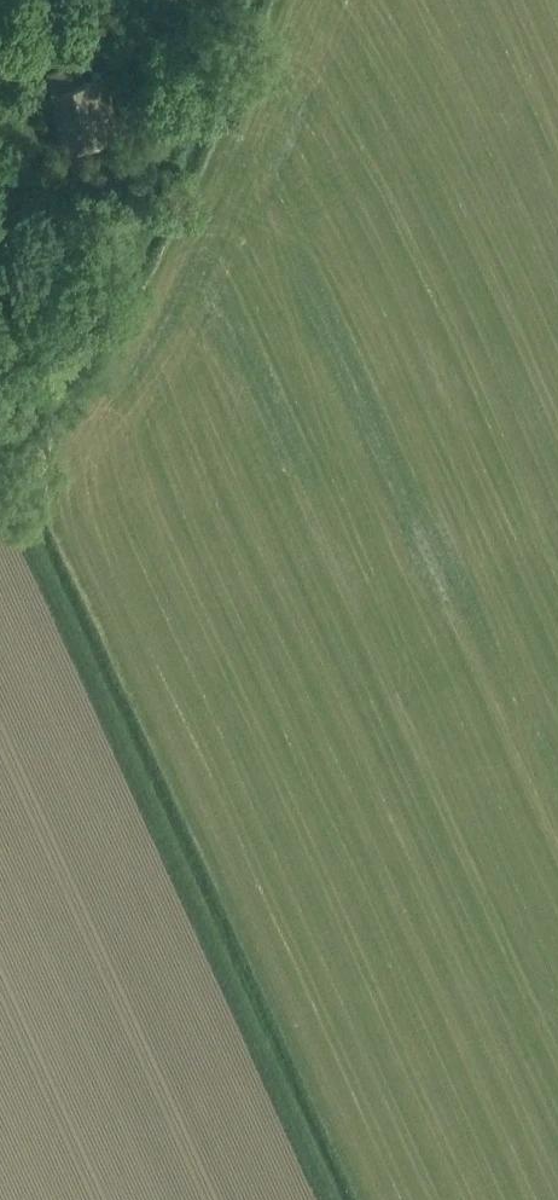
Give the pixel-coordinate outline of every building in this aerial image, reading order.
[(47,73),(54,96),(68,149),(117,137),(109,100),(102,76),(75,84),(70,67),(47,73)]
